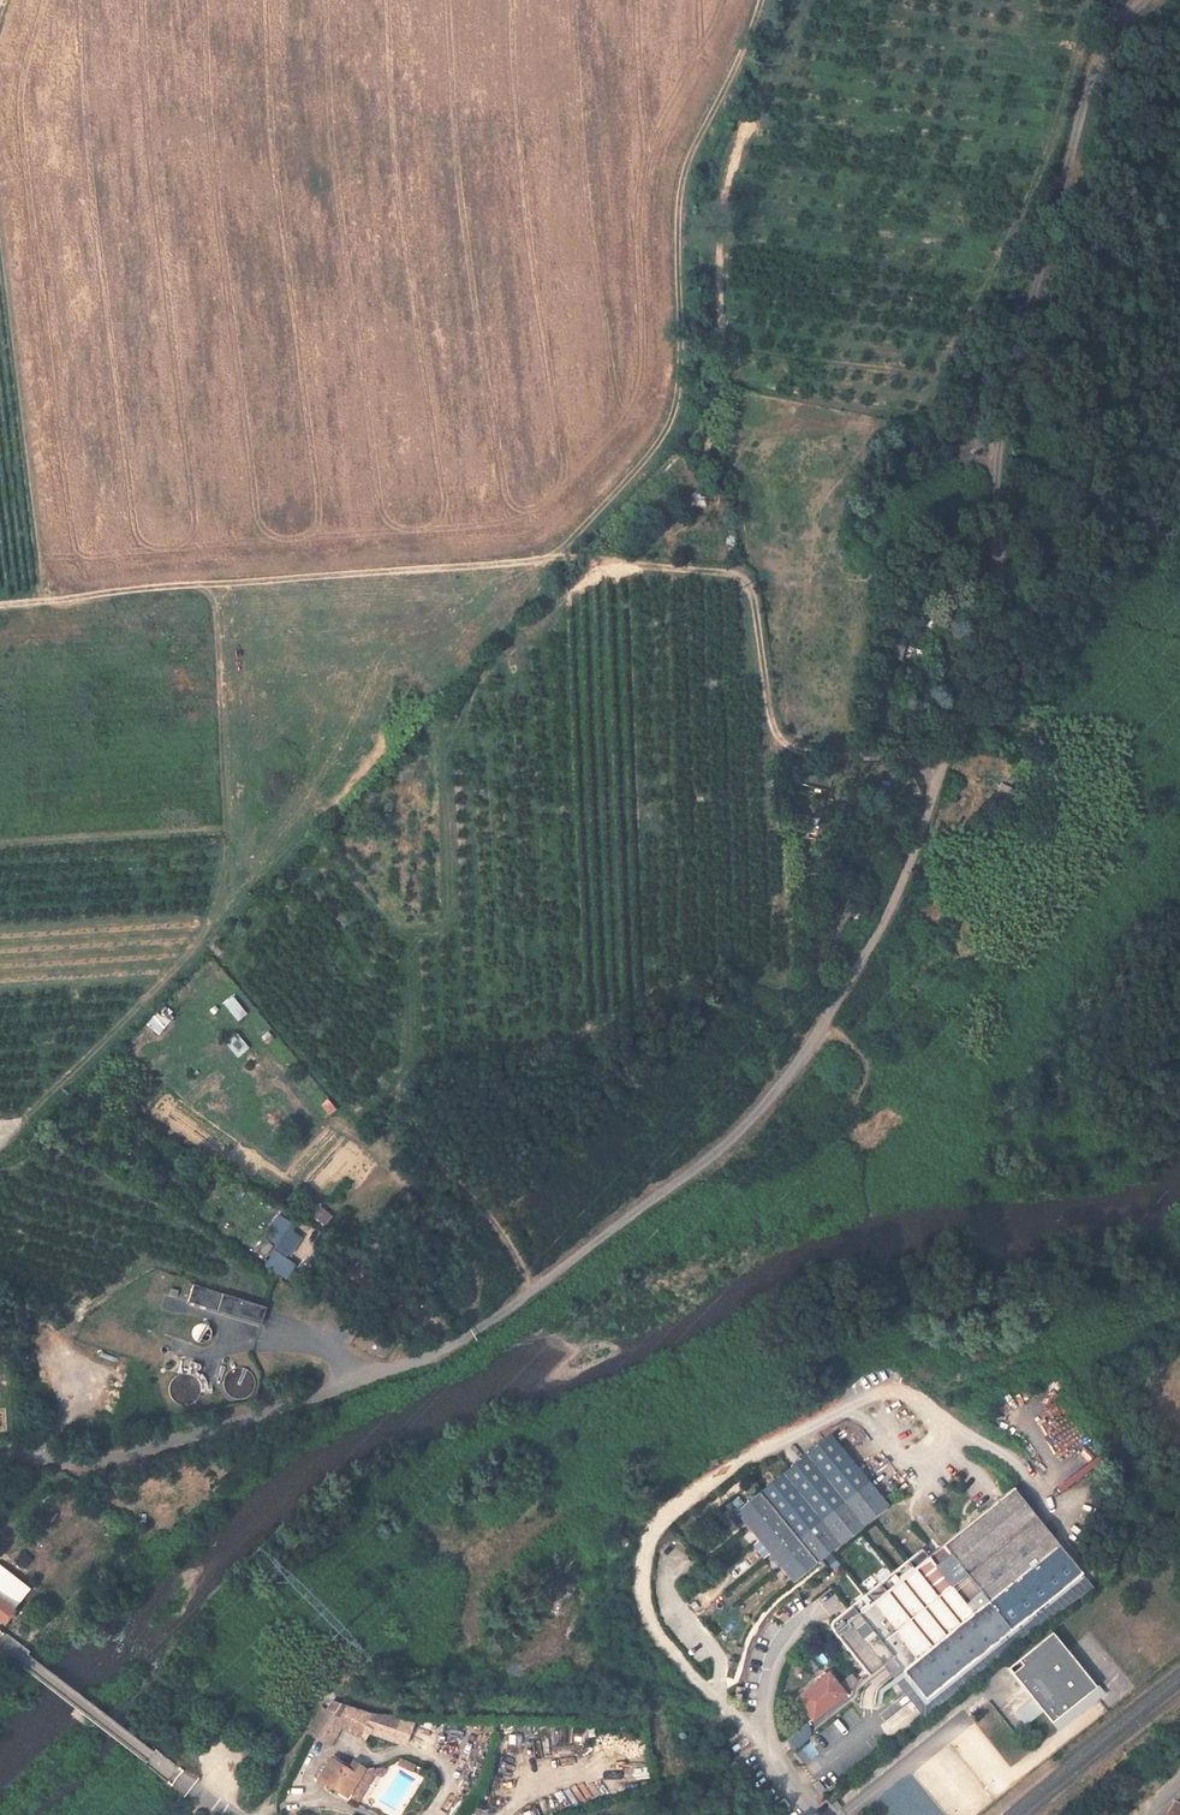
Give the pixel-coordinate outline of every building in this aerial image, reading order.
[(914,592),(916,583),(903,581),(901,589),(914,592)] [(901,661),(906,641),(893,638),(888,657),(901,661)] [(451,719),(457,717),(454,707),(447,709),(451,719)] [(1008,805),(1015,791),(1000,783),(994,798),(1008,805)] [(234,998),(225,1005),(238,1021),(246,1014),(234,998)] [(159,1013),(148,1026),(158,1035),(172,1019),(168,1016),(165,1019),(159,1013)] [(228,1040),(236,1056),(248,1050),(240,1034),(228,1040)] [(322,1105),(330,1114),(335,1110),(328,1100),(322,1105)] [(317,1205),(310,1213),(323,1223),(329,1215),(317,1205)] [(291,1231),(294,1226),(278,1216),(269,1230),(282,1239),(278,1245),(287,1251),(298,1236),(291,1231)] [(274,1252),(264,1265),(284,1278),(293,1264),(274,1252)] [(192,1284),(187,1302),(260,1324),(266,1307),(192,1284)] [(170,1288),(168,1294),(176,1296),(177,1291),(170,1288)] [(835,1443),(742,1520),(799,1588),(893,1512),(835,1443)] [(857,1612),(847,1620),(853,1627),(840,1637),(875,1680),(898,1662),(908,1674),(931,1704),(1086,1580),(1018,1495),(862,1618),(857,1612)] [(17,1547),(8,1558),(22,1569),(31,1558),(17,1547)] [(1,1567),(15,1578),(22,1569),(8,1558),(1,1567)] [(931,1704),(908,1674),(897,1683),(929,1722),(1025,1644),(1097,1594),(1086,1580),(931,1704)] [(10,1609),(17,1601),(0,1588),(0,1601),(10,1609)] [(13,1611),(10,1609),(0,1601),(0,1620),(4,1623),(13,1611)] [(1030,1712),(1040,1725),(1049,1715),(1065,1735),(1108,1698),(1058,1636),(1013,1673),(1040,1703),(1030,1712)] [(806,1702),(813,1711),(810,1714),(819,1726),(852,1700),(835,1679),(806,1702)] [(746,1692),(741,1692),(741,1705),(749,1705),(750,1692),(746,1692)] [(1040,1725),(1030,1712),(1025,1715),(1035,1728),(1040,1725)] [(374,1750),(381,1740),(394,1747),(416,1757),(424,1737),(405,1728),(336,1721),(321,1744),(333,1752),(346,1730),(352,1734),(351,1737),(374,1750)] [(795,1750),(814,1735),(805,1722),(785,1737),(795,1750)] [(339,1755),(351,1737),(352,1734),(346,1730),(333,1752),(339,1755)] [(175,1751),(169,1760),(188,1773),(193,1764),(175,1751)] [(355,1800),(369,1778),(358,1771),(355,1776),(338,1765),(327,1783),(355,1800)] [(426,1773),(412,1766),(409,1773),(423,1779),(426,1773)] [(379,1784),(369,1778),(355,1800),(365,1806),(379,1784)] [(1178,1805),(1172,1814),(1179,1814),(1179,1807),(1178,1805)]
